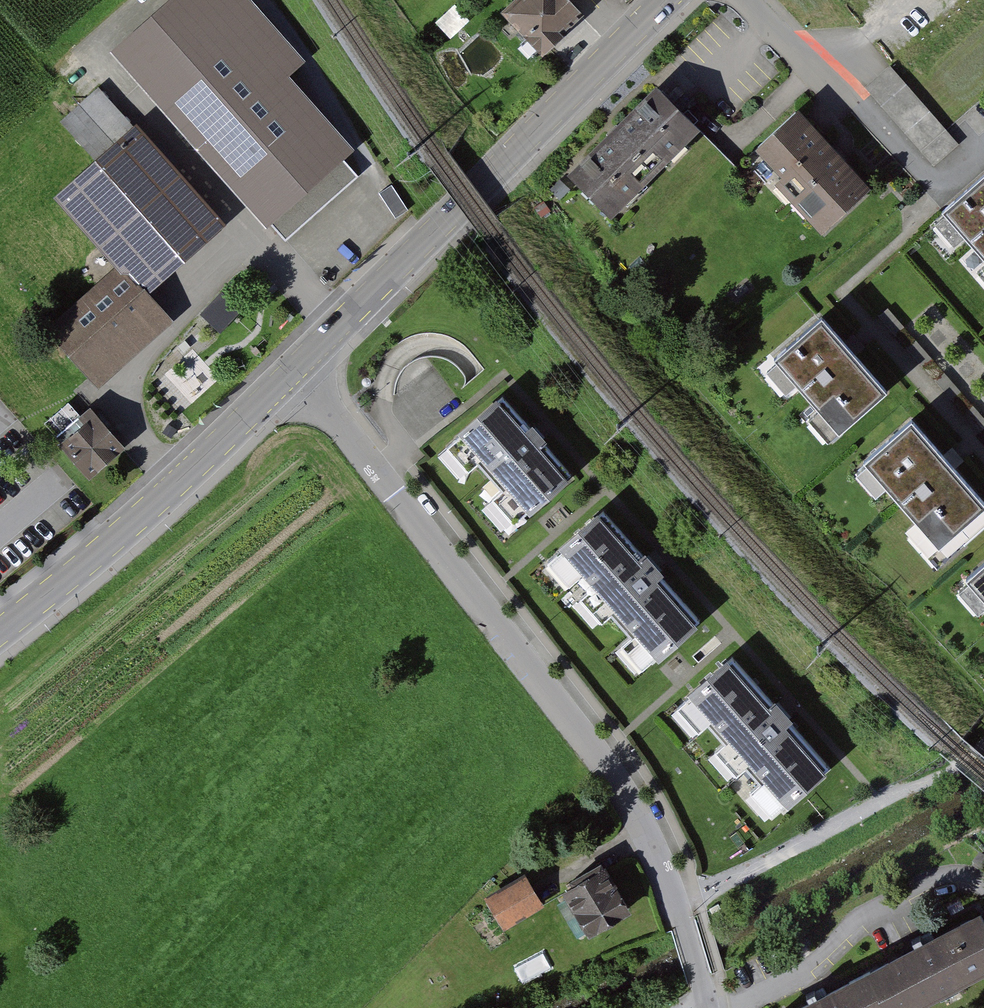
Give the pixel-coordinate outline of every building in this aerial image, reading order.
[(126,52),(285,238),(365,170),(279,69),(290,59),(239,0),(187,0),(126,52)] [(532,55),(579,14),(567,0),(513,0),(497,14),(532,55)] [(959,141),(891,63),(866,86),(934,164),(959,141)] [(61,192),(126,266),(49,333),(96,388),(171,323),(146,294),(224,225),(101,84),(62,117),(99,159),(61,192)] [(561,170),(615,221),(690,140),(636,90),(561,170)] [(820,236),(876,187),(802,105),(747,154),(820,236)] [(943,207),(948,211),(940,220),(959,242),(973,239),(983,251),(983,172),(943,207)] [(241,307),(220,288),(200,311),(221,329),(241,307)] [(889,388),(827,316),(777,359),(779,363),(772,370),(792,392),(804,389),(820,408),(814,420),(831,441),(889,388)] [(485,449),(514,479),(496,496),(519,521),(575,469),(498,387),(444,437),(469,463),(485,449)] [(89,473),(126,440),(91,401),(79,411),(83,416),(58,438),(89,473)] [(912,418),(864,460),(867,466),(857,472),(879,498),(888,494),(913,519),(905,529),(938,567),(983,526),(983,499),(912,418)] [(177,424),(164,419),(160,430),(173,435),(177,424)] [(581,568),(595,582),(577,599),(597,621),(615,605),(636,627),(620,642),(645,669),(704,615),(601,503),(542,557),(565,583),(581,568)] [(966,578),(970,583),(961,594),(978,614),(983,613),(983,564),(966,578)] [(714,715),(727,730),(709,746),(729,769),(747,752),(768,774),(752,789),(777,816),(836,763),(733,651),(674,705),(698,730),(714,715)] [(627,913),(602,870),(561,894),(586,936),(627,913)] [(508,925),(542,902),(523,873),(489,896),(508,925)] [(785,1007),(904,1007),(983,968),(983,913),(982,910),(785,1007)]
